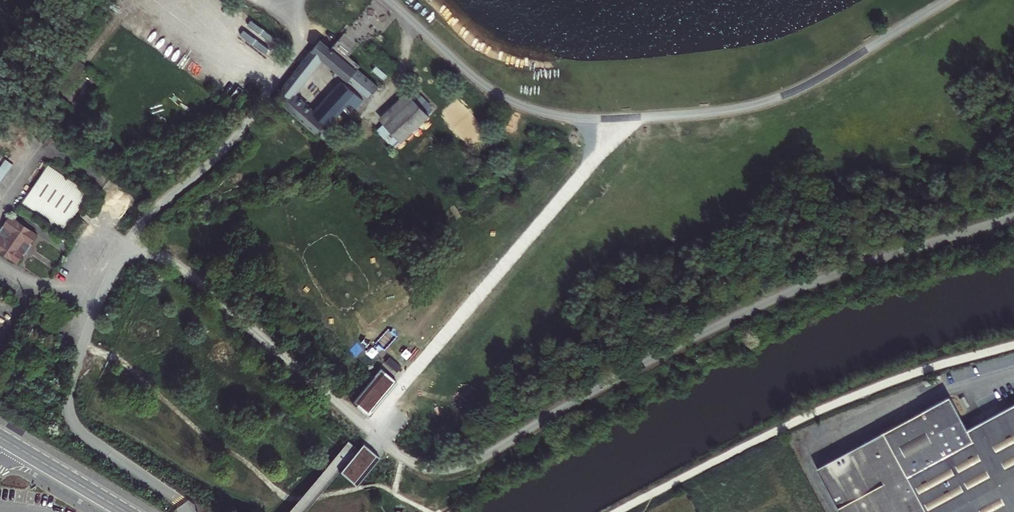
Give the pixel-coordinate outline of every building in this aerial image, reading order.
[(340,42),(329,32),(309,57),(318,65),(324,58),(371,98),(380,87),(359,69),(361,67),(350,57),(355,51),(343,39),(340,42)] [(318,65),(309,57),(303,64),(313,72),(318,65)] [(295,94),(313,72),(303,64),(276,97),(310,127),(319,135),(342,110),(349,102),(357,109),(364,100),(345,83),(316,113),(295,94)] [(408,93),(379,119),(383,124),(377,130),(392,147),(399,141),(401,143),(429,117),(428,115),(434,109),(417,91),(411,97),(408,93)] [(13,165),(6,160),(0,168),(0,182),(13,165)] [(90,194),(49,166),(24,202),(65,229),(90,194)] [(11,217),(0,234),(0,251),(20,264),(25,256),(27,256),(34,245),(33,244),(39,236),(11,217)] [(59,301),(46,295),(41,305),(52,312),(54,309),(59,301)] [(381,369),(353,400),(366,411),(394,380),(381,369)] [(1013,407),(967,432),(958,413),(949,399),(918,414),(816,473),(837,511),(1013,511),(1013,407)] [(369,449),(362,443),(352,456),(340,470),(355,482),(377,456),(369,449)]
